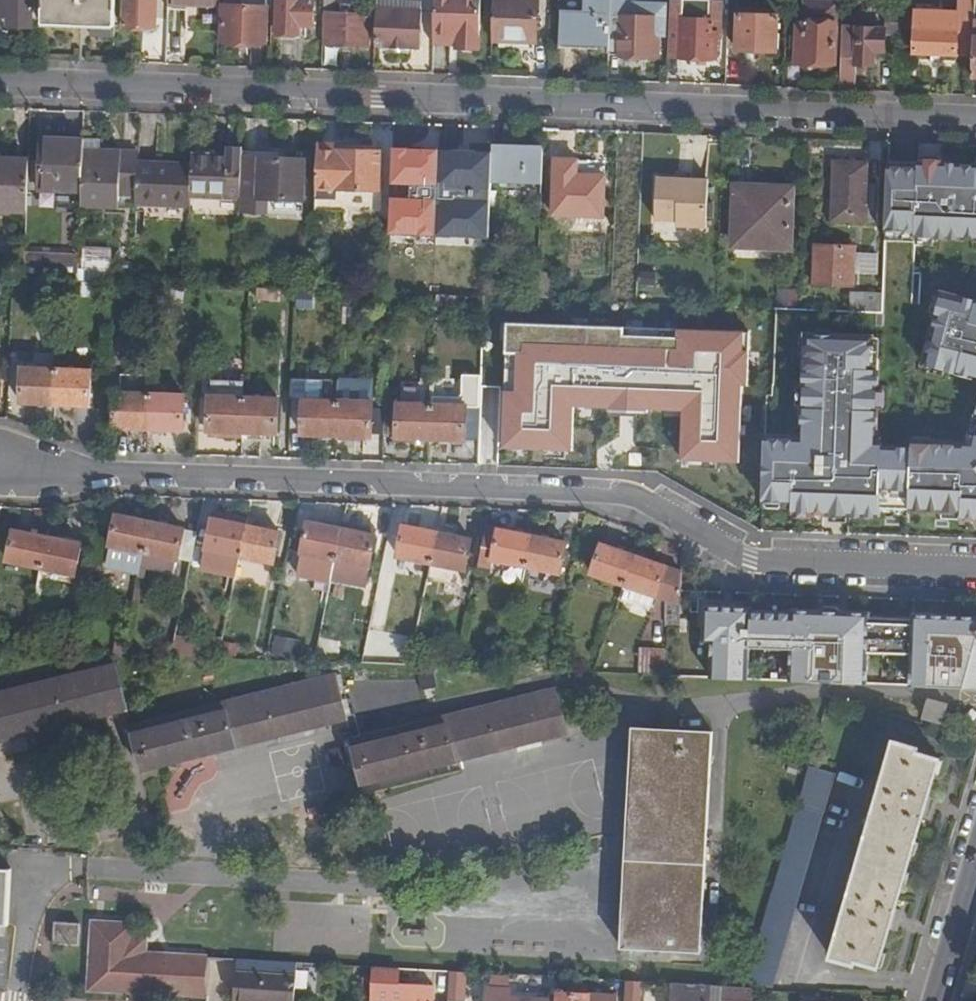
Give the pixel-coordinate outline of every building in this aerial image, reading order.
[(3,2),(0,2),(0,17),(9,17),(9,27),(33,27),(33,25),(32,0),(3,0),(3,2)] [(33,25),(43,25),(43,24),(43,0),(32,0),(33,25)] [(43,24),(92,26),(91,36),(114,37),(115,0),(43,0),(43,24)] [(124,26),(156,28),(157,0),(125,0),(124,26)] [(224,5),(222,41),(266,43),(267,21),(272,21),(273,0),(242,0),(242,6),(224,5)] [(277,33),(278,34),(282,38),(294,38),(298,34),(299,34),(300,25),(313,25),(314,0),(278,0),(277,33)] [(377,9),(422,11),(422,2),(407,2),(407,0),(377,0),(377,9)] [(434,35),(456,36),(456,46),(456,48),(479,49),(480,0),(435,0),(434,35)] [(491,41),(535,43),(537,0),(493,0),(491,41)] [(586,13),(561,12),(559,44),(610,46),(611,3),(611,0),(586,0),(586,13)] [(915,11),(913,53),(972,56),(974,19),(975,0),(958,0),(957,13),(915,11)] [(837,2),(804,1),(803,23),(797,23),(797,41),(791,41),(791,48),(797,48),(796,61),(834,63),(837,2)] [(627,4),(611,3),(610,46),(609,54),(620,54),(620,55),(658,57),(659,37),(664,37),(665,18),(626,17),(627,4)] [(345,14),(326,13),(325,44),(368,46),(370,15),(351,14),(351,9),(345,9),(345,14)] [(377,9),(376,9),(375,47),(421,48),(422,11),(377,9)] [(777,15),(738,14),(737,50),(775,52),(777,15)] [(0,17),(0,27),(9,27),(9,17),(0,17)] [(679,29),(669,29),(668,55),(678,56),(678,57),(716,59),(717,40),(721,40),(722,21),(680,19),(679,29)] [(885,29),(842,27),(840,90),(855,91),(856,64),(873,65),(874,51),(884,51),(885,29)] [(456,36),(434,35),(433,45),(456,46),(456,36)] [(84,141),(42,139),(40,189),(57,190),(82,191),(83,150),(84,141)] [(339,144),(318,144),(316,199),(337,200),(337,190),(378,191),(380,152),(339,150),(339,144)] [(440,148),(393,147),(392,184),(440,185),(440,148)] [(543,149),(493,147),(491,181),(541,184),(543,149)] [(490,150),(442,149),(442,186),(489,187),(490,150)] [(138,153),(83,150),(82,191),(81,207),(119,208),(119,194),(136,195),(137,163),(138,153)] [(230,157),(192,155),(192,165),(191,196),(228,197),(230,157)] [(259,163),(242,162),(240,213),(268,214),(269,199),(303,200),(305,160),(260,158),(259,163)] [(0,159),(0,211),(26,212),(28,160),(0,159)] [(577,160),(555,159),(552,215),(603,217),(605,176),(577,175),(577,160)] [(868,162),(835,161),(832,221),(865,222),(867,184),(868,162)] [(192,165),(137,163),(136,195),(136,204),(190,206),(191,196),(192,165)] [(888,163),(885,236),(975,239),(975,167),(888,163)] [(708,180),(657,178),(655,221),(676,222),(681,227),(706,228),(708,180)] [(875,185),(867,184),(865,222),(873,223),(875,185)] [(772,193),(736,192),(733,246),(789,248),(792,189),(772,188),(772,193)] [(82,191),(57,190),(57,207),(81,208),(81,207),(82,191)] [(437,199),(389,198),(388,235),(436,236),(437,199)] [(488,201),(441,200),(440,237),(488,237),(488,201)] [(855,247),(815,245),(813,284),(853,286),(855,247)] [(79,254),(25,252),(24,278),(60,280),(78,281),(79,270),(79,254)] [(108,271),(79,270),(78,281),(107,282),(108,271)] [(313,280),(300,279),(300,289),(312,290),(313,280)] [(284,287),(258,289),(260,304),(285,301),(284,287)] [(298,292),(298,307),(310,308),(311,292),(298,292)] [(882,294),(851,293),(850,311),(881,312),(882,294)] [(937,293),(918,363),(968,376),(970,368),(975,370),(975,303),(937,293)] [(459,296),(437,295),(436,309),(458,310),(459,296)] [(744,331),(507,323),(503,448),(572,450),(574,408),(681,412),(680,461),(739,463),(744,331)] [(967,434),(971,435),(968,446),(900,444),(900,449),(875,448),(875,443),(859,442),(859,429),(867,429),(870,338),(805,336),(802,427),(810,427),(810,440),(766,439),(762,512),(832,514),(833,507),(843,507),(843,514),(878,516),(878,509),(961,513),(961,520),(975,520),(975,400),(967,434)] [(57,369),(22,368),(21,403),(55,404),(57,369)] [(91,371),(57,369),(55,404),(90,406),(91,371)] [(304,400),(304,379),(292,379),(291,399),(304,400)] [(304,379),(304,400),(302,435),(337,436),(338,401),(332,401),(322,400),(323,380),(304,379)] [(333,380),(323,380),(322,400),(332,401),(333,380)] [(345,382),(346,398),(375,397),(375,381),(345,382)] [(150,394),(115,393),(114,428),(149,429),(150,394)] [(184,395),(150,394),(149,429),(183,430),(184,395)] [(244,397),(209,396),(208,431),(243,432),(244,397)] [(278,399),(244,397),(243,432),(277,434),(278,399)] [(373,402),(338,401),(337,436),(371,437),(373,402)] [(432,404),(398,403),(396,438),(431,439),(432,404)] [(467,406),(432,404),(431,439),(465,441),(467,406)] [(213,513),(212,519),(246,526),(247,520),(213,513)] [(150,523),(116,516),(106,565),(123,568),(126,564),(141,567),(144,552),(150,523)] [(246,526),(212,519),(206,548),(240,556),(246,526)] [(184,530),(150,523),(144,552),(178,559),(184,530)] [(342,530),(308,523),(297,575),(316,579),(317,574),(332,577),(335,559),(342,530)] [(343,524),(342,530),(375,537),(377,531),(343,524)] [(280,533),(246,526),(240,556),(274,563),(280,533)] [(437,533),(403,526),(397,556),(431,563),(437,533)] [(493,559),(499,530),(486,527),(479,564),(492,567),(493,559)] [(48,538),(14,530),(8,560),(42,567),(48,538)] [(375,537),(342,530),(335,559),(369,566),(375,537)] [(499,530),(493,559),(526,566),(532,537),(499,530)] [(471,540),(437,533),(431,563),(465,570),(471,540)] [(566,544),(532,537),(526,566),(560,573),(566,544)] [(82,545),(48,538),(42,567),(75,575),(82,545)] [(633,556),(601,545),(591,573),(623,584),(633,556)] [(178,559),(144,552),(141,567),(175,574),(178,559)] [(682,573),(633,556),(623,584),(633,588),(654,595),(681,605),(682,590),(682,573)] [(313,593),(328,596),(332,577),(317,574),(316,579),(313,593)] [(654,595),(633,588),(629,600),(650,607),(654,595)] [(705,674),(975,685),(975,620),(969,616),(707,605),(705,674)] [(179,640),(178,653),(200,656),(202,642),(179,640)] [(218,657),(237,658),(238,641),(219,640),(218,657)] [(641,673),(667,674),(668,648),(642,647),(641,673)] [(0,694),(0,741),(126,709),(115,665),(0,694)] [(335,675),(131,726),(142,770),(346,718),(335,675)] [(555,689),(351,740),(362,784),(566,732),(555,689)] [(947,704),(927,698),(921,718),(942,724),(947,704)] [(712,732),(632,727),(621,948),(701,952),(712,732)] [(918,748),(894,741),(830,957),(855,964),(856,960),(878,967),(890,927),(896,929),(899,920),(902,911),(895,909),(922,816),(929,818),(931,809),(934,800),(927,798),(939,759),(917,752),(918,748)] [(835,774),(809,767),(746,980),(772,988),(835,774)] [(0,868),(0,925),(8,925),(11,868),(0,868)] [(134,923),(92,921),(88,991),(206,998),(208,956),(148,952),(149,937),(133,936),(134,923)] [(81,923),(56,922),(54,943),(79,945),(81,923)] [(237,959),(234,999),(255,1000),(294,1000),(297,963),(237,959)] [(373,967),(371,1000),(432,1000),(433,985),(398,984),(399,969),(373,967)] [(448,1000),(465,1000),(466,972),(449,972),(448,1000)] [(672,984),(671,1000),(710,1000),(711,986),(672,984)] [(722,987),(721,1000),(753,1000),(754,989),(722,987)] [(493,989),(492,1000),(596,1000),(596,995),(558,993),(558,1000),(510,998),(510,990),(493,989)]
